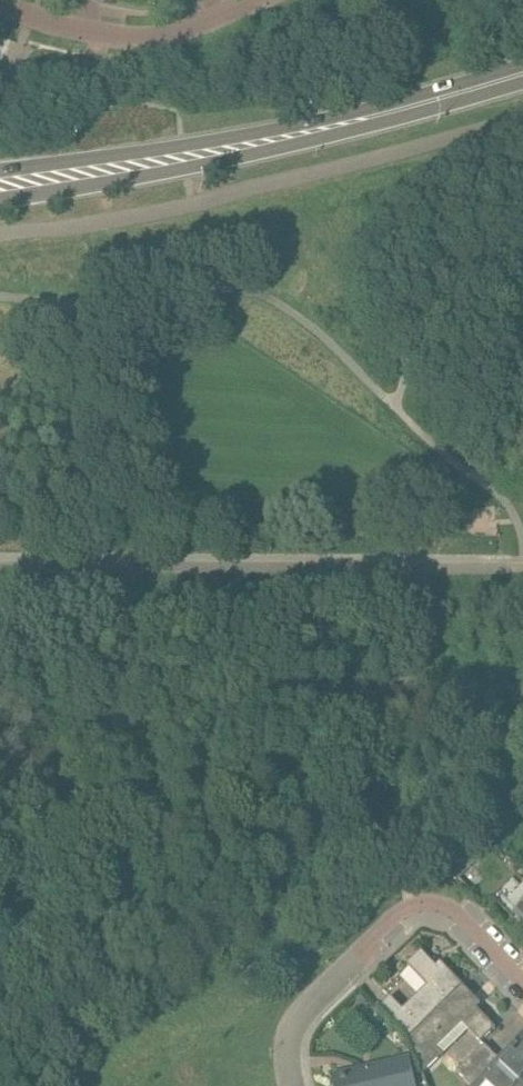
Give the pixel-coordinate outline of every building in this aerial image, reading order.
[(510,904),(522,917),(522,891),(510,904)] [(409,1039),(459,991),(463,987),(447,970),(443,974),(422,952),(408,966),(431,990),(406,1014),(391,998),(380,1008),(408,1038),(409,1039)] [(463,1023),(481,1043),(496,1029),(459,991),(409,1039),(423,1075),(442,1055),(436,1049),(463,1023)] [(498,1060),(474,1085),(485,1085),(488,1084),(490,1085),(522,1085),(522,1083),(521,1081),(522,1080),(522,1050),(515,1042),(498,1060)] [(470,1085),(474,1085),(498,1060),(485,1046),(457,1072),(470,1085)] [(410,1060),(334,1077),(336,1085),(415,1085),(410,1060)]
